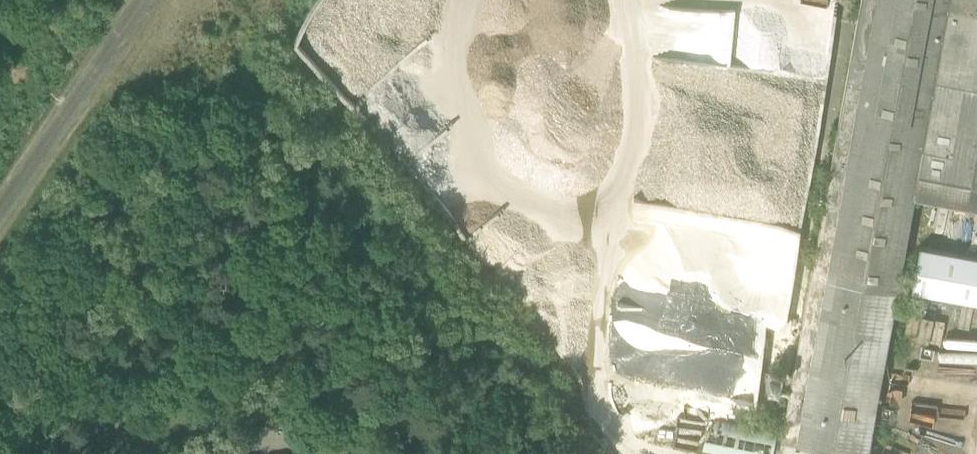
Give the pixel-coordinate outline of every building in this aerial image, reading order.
[(857,23),(856,25),(779,449),(807,453),(814,453),(815,445),(832,448),(831,453),(871,453),(867,453),(913,196),(976,207),(976,0),(861,0),(857,23)] [(787,134),(784,157),(820,161),(822,137),(787,134)] [(919,246),(911,290),(976,302),(976,256),(919,246)] [(903,334),(924,340),(931,316),(909,310),(903,334)] [(619,386),(614,390),(615,396),(621,398),(626,394),(624,388),(619,386)] [(702,451),(715,453),(772,453),(777,428),(709,415),(702,451)]
